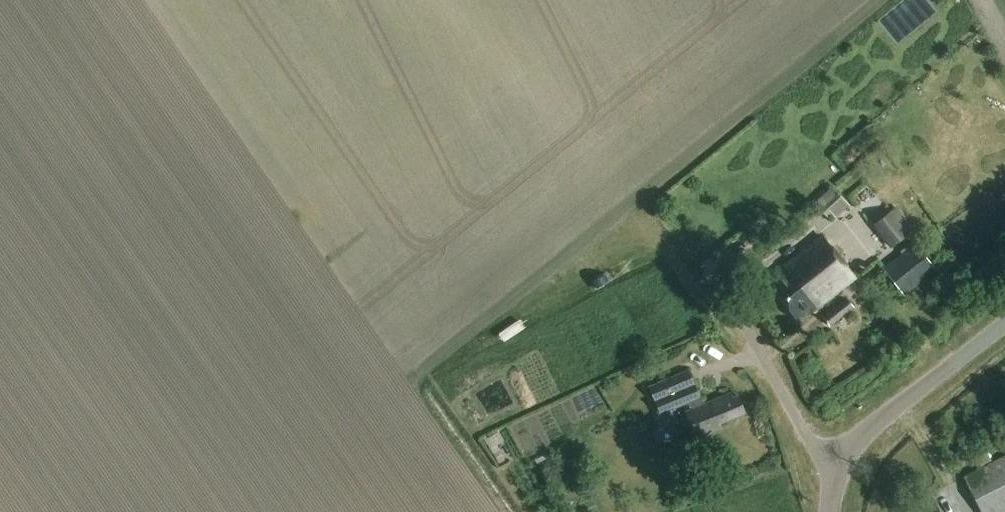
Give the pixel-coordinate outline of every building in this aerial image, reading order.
[(814,204),(832,223),(850,206),(832,188),(814,204)] [(896,208),(873,226),(891,248),(914,230),(896,208)] [(853,279),(821,238),(763,284),(792,321),(808,308),(811,312),(853,279)] [(915,244),(883,269),(904,295),(936,271),(915,244)] [(847,299),(821,319),(828,328),(854,308),(847,299)] [(687,373),(664,382),(650,389),(661,415),(678,408),(687,404),(689,410),(685,411),(695,437),(719,428),(718,425),(745,415),(738,397),(731,400),(729,395),(702,405),(703,408),(699,409),(698,408),(701,407),(693,387),(687,373)] [(963,478),(980,511),(1003,511),(1004,511),(1004,457),(963,478)]
